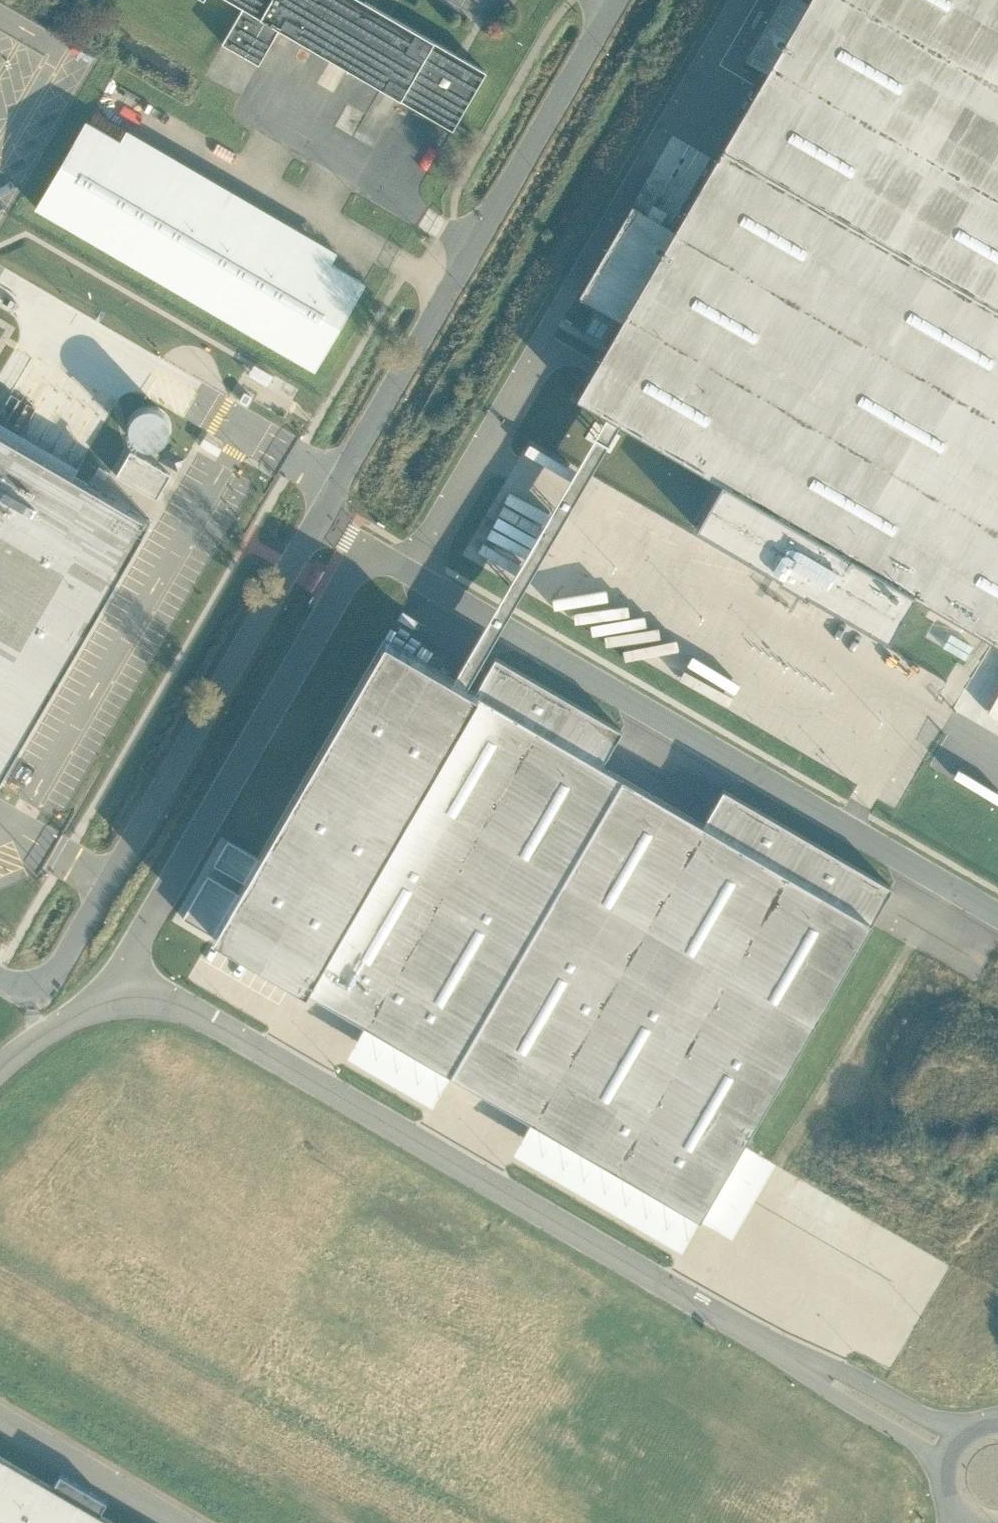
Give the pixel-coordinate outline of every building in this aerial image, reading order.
[(453,129),(491,65),(380,0),(240,0),(220,34),(259,57),(277,26),(453,129)] [(746,59),(765,70),(674,226),(633,203),(581,293),(622,316),(578,392),(725,477),(696,526),(891,639),(920,590),(997,635),(997,0),(780,0),(746,59)] [(82,111),(31,198),(313,362),(364,274),(330,254),(335,244),(122,121),(117,131),(82,111)] [(291,162),(299,146),(289,141),(282,158),(291,162)] [(148,448),(167,438),(169,422),(160,409),(144,406),(130,415),(130,437),(137,445),(148,448)] [(151,517),(0,431),(0,779),(151,517)] [(170,473),(130,451),(117,474),(156,497),(170,473)] [(382,643),(208,936),(366,1027),(348,1059),(431,1107),(450,1075),(532,1123),(512,1157),(682,1253),(701,1220),(732,1238),(774,1164),(743,1146),(891,890),(724,793),(703,828),(601,769),(622,734),(496,661),(475,696),(382,643)] [(0,1453),(0,1522),(120,1522),(0,1453)]
